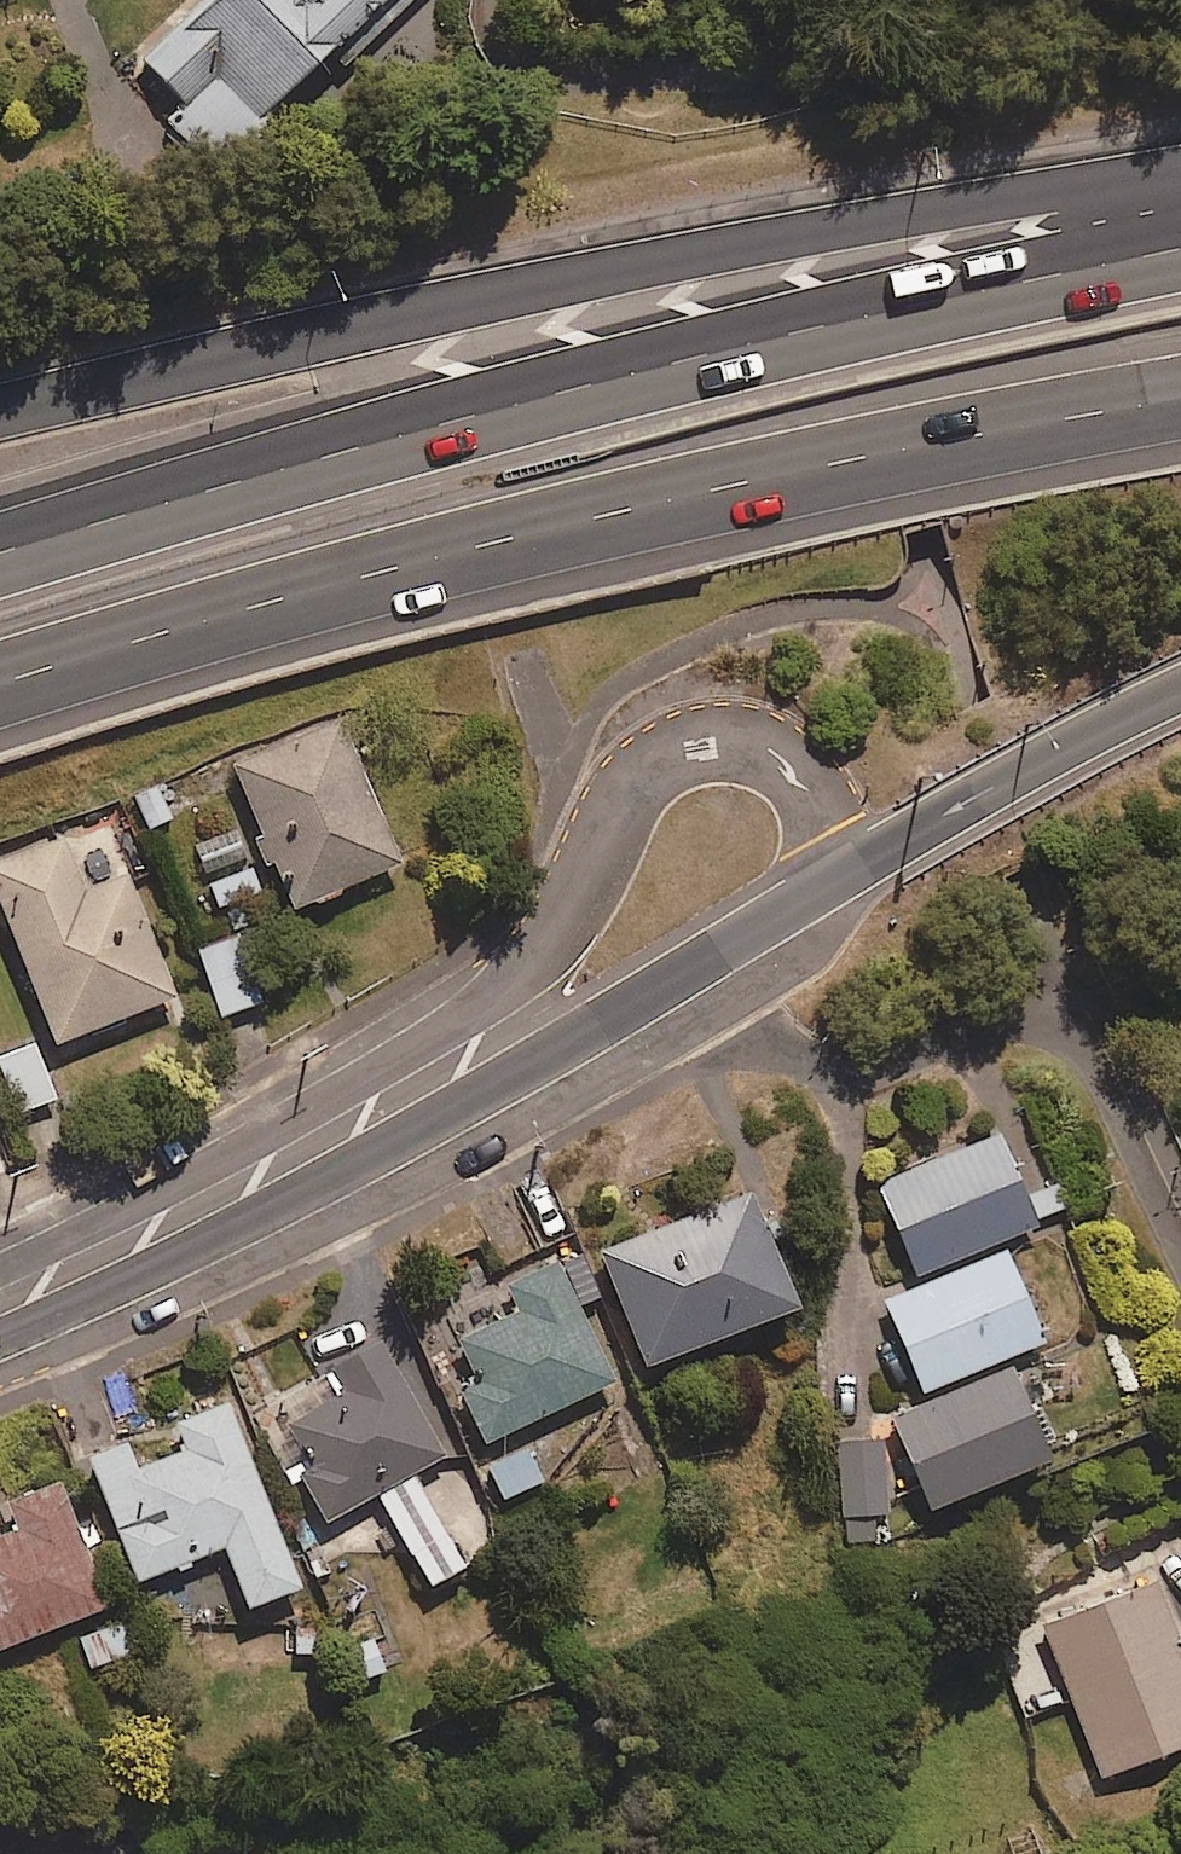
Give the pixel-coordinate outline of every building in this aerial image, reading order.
[(192,22),(139,69),(177,111),(164,122),(216,181),(270,132),(262,123),(399,0),(217,0),(192,22)] [(619,14),(654,0),(613,0),(619,14)] [(286,921),(400,871),(337,726),(223,775),(286,921)] [(82,897),(58,838),(0,861),(0,921),(52,1052),(173,1003),(124,880),(82,897)] [(213,925),(264,908),(251,870),(200,887),(213,925)] [(267,1004),(246,940),(198,956),(219,1020),(267,1004)] [(51,1105),(38,1056),(5,1065),(18,1114),(51,1105)] [(876,1189),(915,1283),(1000,1248),(1035,1233),(1034,1229),(1067,1215),(1053,1182),(1020,1196),(996,1139),(876,1189)] [(787,1322),(744,1204),(597,1257),(640,1375),(787,1322)] [(879,1298),(922,1401),(1005,1366),(1042,1350),(1000,1248),(915,1283),(879,1298)] [(486,1447),(616,1384),(557,1262),(496,1291),(511,1324),(442,1357),(486,1447)] [(338,1402),(261,1447),(289,1496),(299,1490),(322,1530),(374,1500),(429,1594),(500,1553),(481,1521),(513,1503),(477,1442),(444,1461),(377,1346),(323,1377),(338,1402)] [(928,1521),(1049,1471),(1005,1366),(922,1401),(884,1416),(904,1463),(888,1470),(900,1499),(916,1493),(928,1521)] [(135,1590),(223,1556),(249,1622),(300,1601),(224,1408),(172,1428),(183,1457),(133,1476),(122,1449),(86,1464),(135,1590)] [(872,1521),(888,1519),(879,1442),(855,1445),(836,1447),(847,1548),(875,1545),(872,1521)] [(13,1541),(0,1546),(0,1656),(104,1617),(57,1493),(3,1514),(13,1541)] [(1043,1716),(1069,1705),(1083,1741),(1056,1752),(1072,1793),(1180,1751),(1180,1658),(1153,1584),(1013,1639),(1043,1716)] [(314,1595),(300,1601),(284,1609),(298,1637),(288,1642),(299,1665),(332,1649),(321,1626),(328,1623),(314,1595)] [(90,1675),(131,1658),(118,1627),(77,1643),(90,1675)] [(155,1841),(141,1853),(168,1853),(155,1841)]
